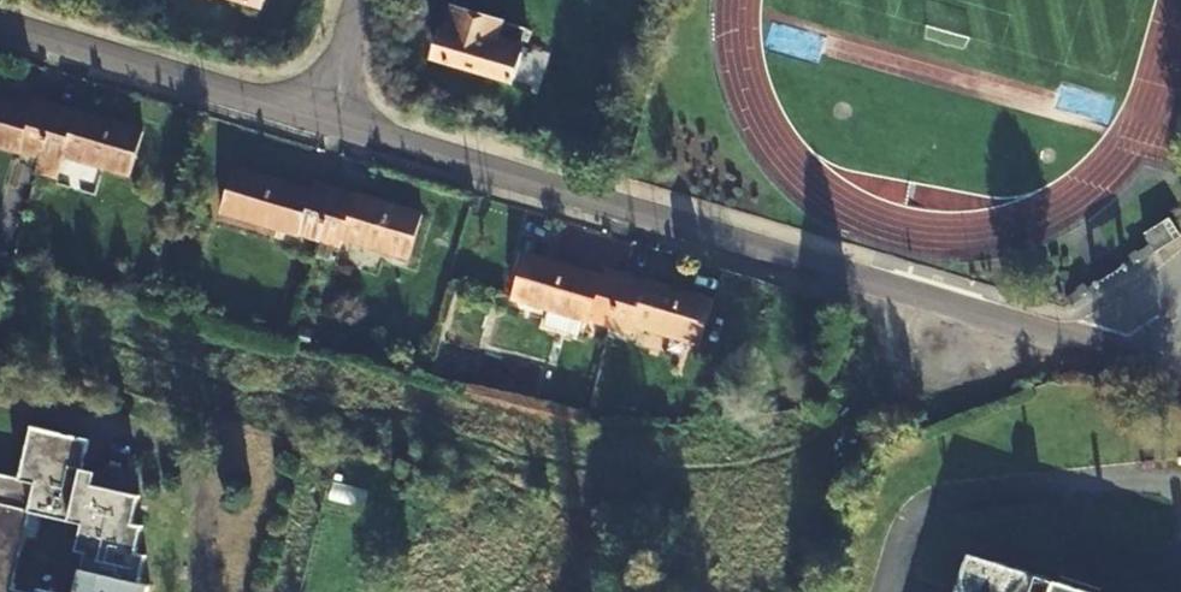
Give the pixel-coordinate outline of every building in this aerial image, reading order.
[(263,8),(265,0),(233,0),(263,8)] [(501,35),(504,20),(454,5),(447,26),(443,26),(434,57),(512,80),(524,42),(501,35)] [(501,35),(524,42),(528,28),(504,20),(501,35)] [(41,159),(56,108),(36,102),(34,110),(0,100),(0,147),(41,159)] [(143,134),(56,108),(41,159),(61,165),(64,156),(131,176),(143,134)] [(222,211),(321,241),(336,191),(313,184),(311,191),(234,169),(222,211)] [(423,217),(336,191),(321,241),(340,247),(342,238),(410,258),(423,217)] [(511,297),(610,326),(624,276),(602,269),(600,277),(523,254),(511,297)] [(712,301),(624,276),(610,326),(631,332),(633,324),(700,344),(712,301)] [(133,500),(118,495),(124,471),(101,466),(95,490),(92,488),(94,475),(80,471),(86,443),(26,428),(14,476),(0,473),(0,591),(25,591),(16,590),(33,516),(83,527),(77,554),(87,557),(79,591),(113,591),(133,500)] [(113,591),(149,591),(149,589),(137,585),(144,557),(136,555),(142,528),(132,525),(138,500),(133,500),(113,591)] [(1047,575),(972,553),(959,591),(1100,591),(1047,575)]
